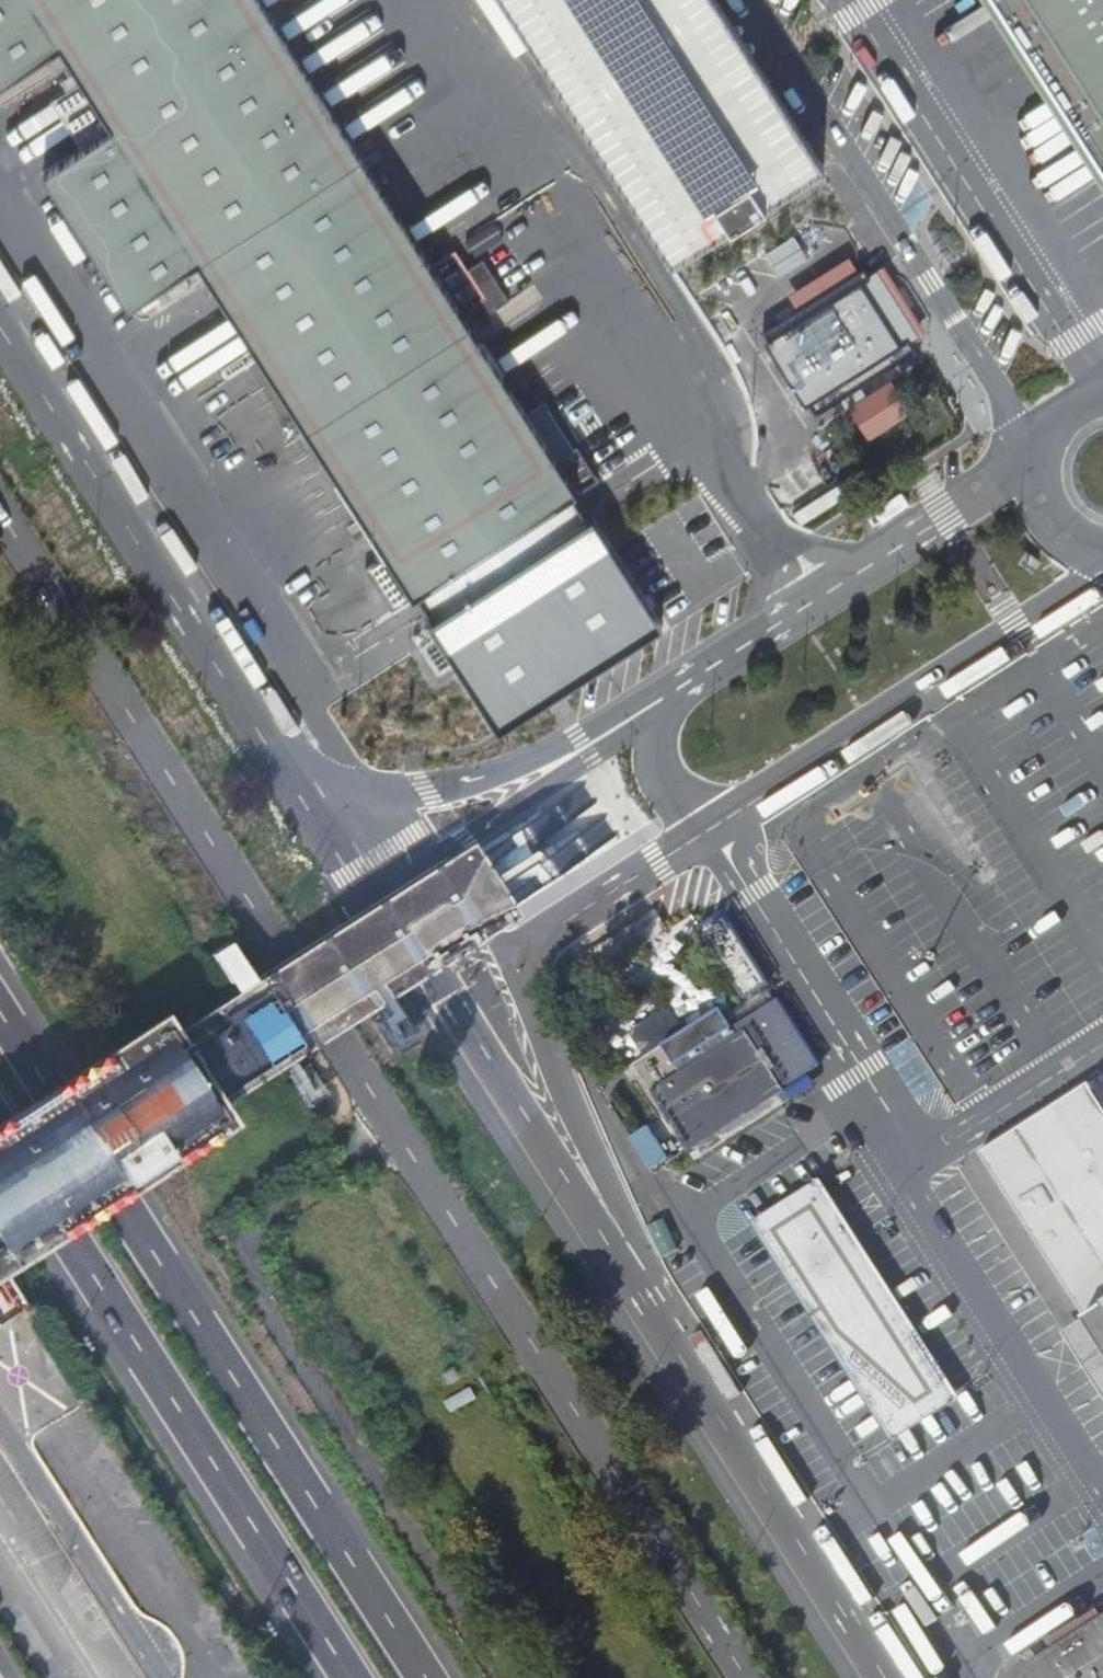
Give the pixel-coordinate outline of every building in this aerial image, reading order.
[(462,312),(485,296),(455,249),(431,265),(262,0),(0,0),(0,86),(60,48),(76,72),(112,129),(82,148),(44,173),(129,307),(138,301),(144,310),(161,300),(163,304),(191,286),(183,273),(198,264),(384,552),(406,588),(572,484),(550,449),(536,429),(528,415),(462,312)] [(681,276),(829,181),(713,0),(504,0),(681,276)] [(1028,0),(982,0),(1102,188),(1102,117),(1028,0)] [(1102,117),(1102,0),(1028,0),(1102,117)] [(112,129),(76,72),(60,81),(65,90),(51,97),(82,148),(112,129)] [(794,332),(769,347),(804,401),(829,385),(837,400),(911,352),(907,345),(917,339),(874,271),(864,277),(859,269),(784,317),(794,332)] [(534,412),(528,415),(536,429),(542,424),(534,412)] [(656,631),(585,518),(422,620),(493,733),(656,631)] [(468,842),(390,892),(363,909),(284,959),(244,985),(241,987),(171,1031),(159,1013),(46,1085),(0,1114),(0,1270),(65,1231),(118,1196),(231,1124),(219,1106),(288,1062),(292,1059),(311,1047),(334,1032),(371,1008),(401,1051),(422,1036),(396,993),(410,984),(436,968),(515,916),(507,903),(494,883),(476,855),(468,842)] [(724,914),(699,929),(735,985),(740,982),(746,990),(746,991),(748,993),(750,993),(751,993),(752,993),(754,993),(755,992),(756,992),(758,991),(768,984),(724,914)] [(819,1065),(778,1000),(735,1027),(720,1036),(708,1016),(635,1064),(655,1096),(653,1097),(664,1115),(663,1116),(668,1125),(677,1120),(693,1145),(696,1143),(700,1149),(693,1153),(697,1160),(703,1156),(792,1100),(783,1087),(819,1065)] [(722,1007),(708,1016),(720,1036),(735,1027),(722,1007)] [(1088,1083),(980,1152),(1102,1345),(1102,1106),(1088,1083)] [(649,1125),(631,1136),(652,1169),(670,1158),(649,1125)] [(815,1178),(749,1220),(889,1437),(954,1395),(815,1178)] [(459,1377),(451,1366),(439,1373),(447,1385),(459,1377)] [(1028,1668),(1034,1677),(1102,1677),(1102,1617),(1097,1608),(1047,1640),(1053,1652),(1028,1668)]
